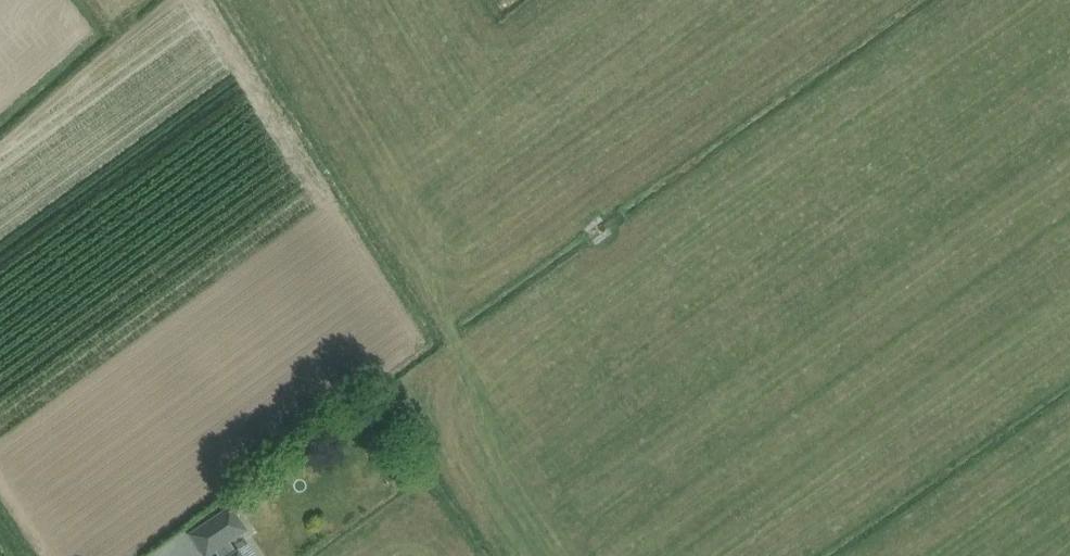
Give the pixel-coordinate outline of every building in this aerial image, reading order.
[(359,415),(356,422),(370,425),(372,418),(359,415)] [(220,555),(242,555),(239,552),(237,554),(229,542),(244,532),(236,521),(239,519),(231,507),(192,534),(207,555),(208,555),(216,551),(220,555)]
